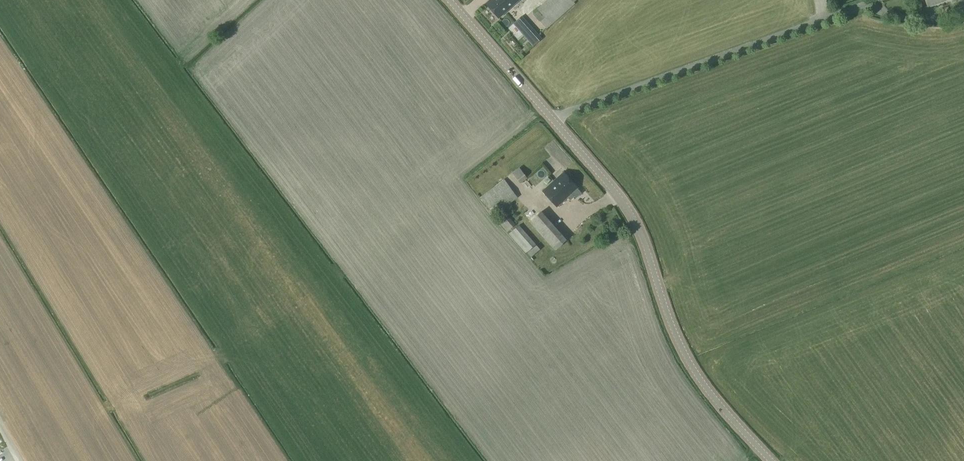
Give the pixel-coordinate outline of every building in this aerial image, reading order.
[(486,4),(499,18),(520,0),(490,0),(486,4)] [(537,9),(544,18),(540,22),(547,30),(575,4),(574,2),(576,0),(548,0),(537,9)] [(927,8),(950,0),(924,0),(927,8)] [(522,16),(513,24),(534,47),(543,39),(522,16)] [(531,155),(518,165),(523,171),(535,161),(531,155)] [(519,168),(512,173),(520,184),(527,178),(519,168)] [(571,194),(578,188),(565,173),(543,192),(556,207),(567,198),(569,201),(574,197),(571,194)] [(504,180),(479,199),(493,216),(518,198),(504,180)] [(541,212),(529,222),(555,251),(567,240),(541,212)] [(508,216),(499,223),(507,233),(516,225),(508,216)] [(519,225),(508,235),(526,254),(536,245),(519,225)]
